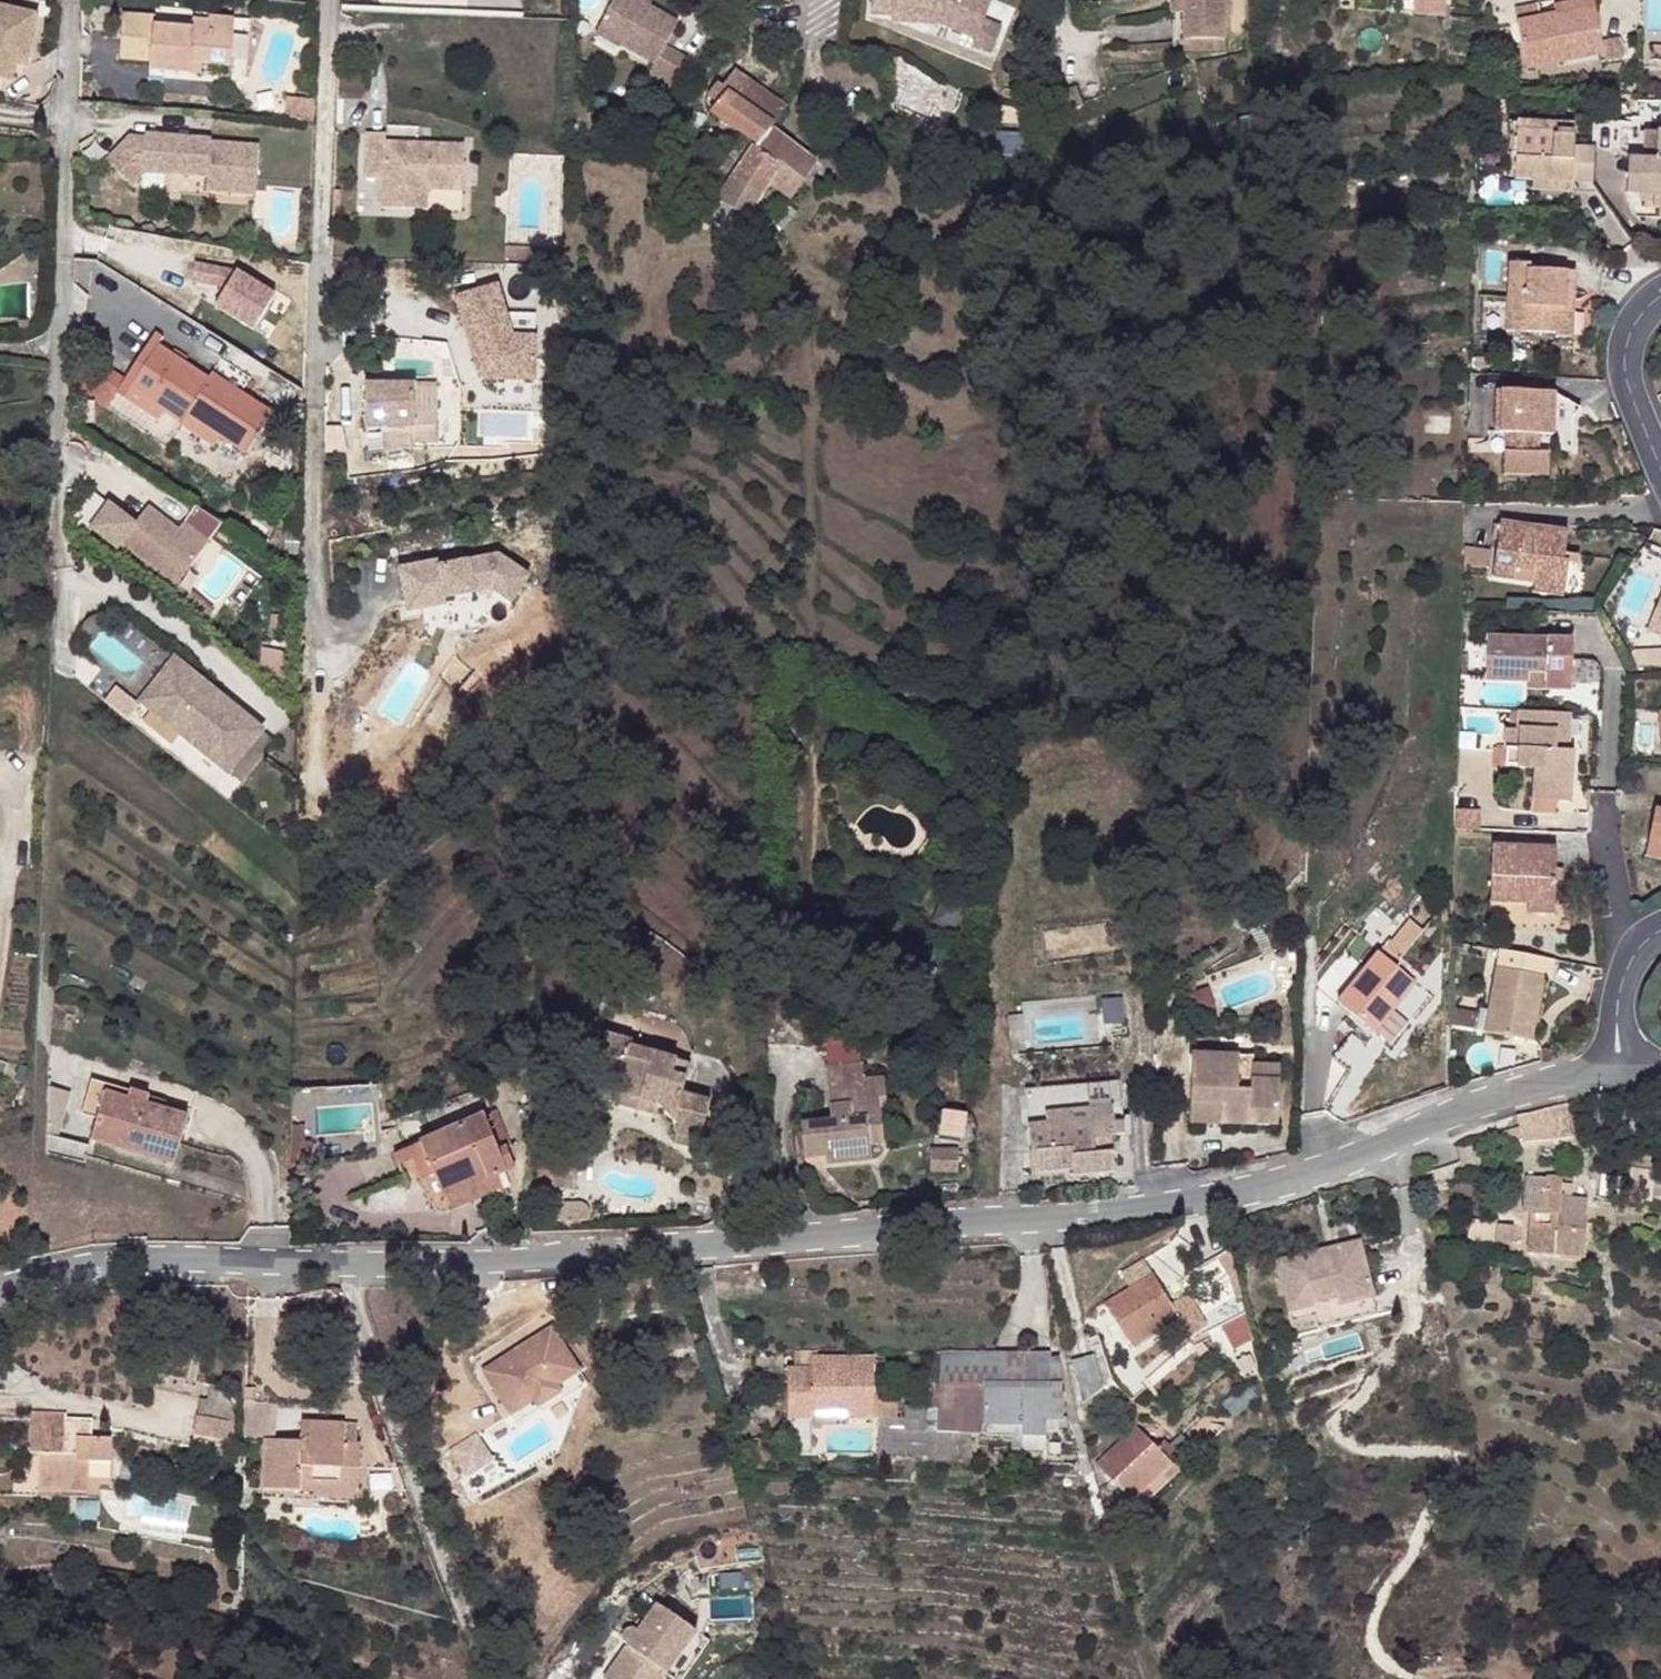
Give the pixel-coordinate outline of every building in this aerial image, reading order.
[(601,31),(626,43),(623,49),(656,68),(649,82),(673,95),(690,63),(674,53),(681,41),(673,37),(680,26),(633,0),(618,0),(601,31)] [(873,11),(893,13),(893,18),(940,21),(977,35),(974,41),(994,48),(1003,26),(985,19),(992,0),(873,0),(873,11)] [(1185,0),(1172,0),(1172,13),(1185,14),(1185,0)] [(1185,14),(1184,39),(1224,41),(1224,0),(1185,0),(1185,14)] [(1414,11),(1444,13),(1445,0),(1415,0),(1414,11)] [(1556,14),(1593,5),(1591,0),(1580,0),(1555,6),(1556,14)] [(1517,9),(1518,22),(1542,17),(1540,4),(1517,9)] [(1556,14),(1542,17),(1518,22),(1529,71),(1603,55),(1593,5),(1556,14)] [(17,86),(21,69),(23,60),(33,62),(44,19),(0,8),(0,82),(17,86)] [(715,10),(709,21),(720,28),(726,16),(715,10)] [(124,15),(120,61),(151,64),(154,26),(154,18),(124,15)] [(194,22),(193,29),(190,65),(202,66),(231,68),(234,20),(210,18),(210,24),(194,22)] [(193,29),(154,26),(151,64),(150,72),(189,76),(190,65),(193,29)] [(601,31),(597,38),(621,51),(623,49),(626,43),(601,31)] [(31,71),(33,62),(23,60),(21,69),(31,71)] [(202,66),(190,65),(189,76),(201,77),(202,66)] [(712,116),(751,141),(755,146),(805,180),(818,161),(772,131),(774,128),(787,109),(737,76),(726,95),(719,89),(710,103),(717,109),(712,116)] [(1078,87),(1044,100),(1051,119),(1085,106),(1078,87)] [(313,124),(314,101),(286,99),(285,122),(313,124)] [(1515,181),(1534,182),(1573,184),(1593,183),(1594,148),(1574,148),(1575,124),(1518,122),(1515,181)] [(1658,134),(1657,162),(1631,161),(1628,192),(1660,195),(1660,216),(1660,217),(1660,134),(1658,134)] [(385,136),(368,136),(367,179),(382,180),(382,202),(405,202),(405,190),(426,192),(462,192),(463,148),(385,145),(385,136)] [(107,163),(130,187),(143,173),(207,179),(206,192),(253,196),(257,150),(210,147),(209,143),(145,138),(144,142),(129,140),(107,163)] [(805,180),(755,146),(719,201),(721,202),(741,215),(749,221),(773,186),(793,199),(805,180)] [(1573,184),(1534,182),(1533,192),(1573,193),(1573,184)] [(426,192),(405,190),(405,202),(382,202),(381,209),(425,211),(426,192)] [(741,215),(721,202),(711,217),(730,230),(741,215)] [(535,247),(507,246),(507,262),(535,263),(535,247)] [(238,273),(197,265),(190,303),(224,310),(255,330),(276,297),(238,273)] [(1510,265),(1506,331),(1557,335),(1557,339),(1573,340),(1577,274),(1530,271),(1530,266),(1510,265)] [(508,313),(499,282),(455,295),(481,379),(537,379),(537,313),(508,313)] [(158,331),(127,379),(116,395),(122,399),(124,397),(131,387),(158,346),(165,336),(158,331)] [(209,380),(158,346),(131,387),(164,409),(162,411),(180,423),(185,415),(220,438),(245,456),(273,412),(214,373),(209,380)] [(99,361),(79,391),(107,408),(116,395),(127,379),(99,361)] [(367,429),(384,429),(385,454),(417,456),(417,451),(439,452),(436,383),(416,383),(366,384),(367,429)] [(157,419),(162,411),(164,409),(131,387),(124,397),(157,419)] [(1499,434),(1507,434),(1514,434),(1514,453),(1506,453),(1505,476),(1550,478),(1550,455),(1540,454),(1534,454),(1535,434),(1541,436),(1555,436),(1557,395),(1502,393),(1499,434)] [(215,446),(220,438),(185,415),(180,423),(215,446)] [(1514,434),(1507,434),(1506,453),(1514,453),(1514,434)] [(125,518),(109,506),(89,532),(105,545),(125,518)] [(177,530),(147,508),(119,543),(173,584),(201,549),(177,530)] [(182,522),(177,530),(201,549),(207,541),(182,522)] [(1502,523),(1493,578),(1515,581),(1517,571),(1536,574),(1534,584),(1566,589),(1570,562),(1565,562),(1569,534),(1502,523)] [(438,575),(401,582),(408,622),(447,616),(445,610),(495,602),(513,614),(531,589),(501,568),(440,580),(438,575)] [(174,583),(168,590),(202,617),(208,609),(174,583)] [(1566,589),(1534,584),(1534,594),(1565,598),(1566,589)] [(119,640),(132,625),(109,604),(81,636),(89,644),(104,627),(119,640)] [(1651,629),(1660,634),(1660,608),(1651,629)] [(1486,682),(1530,683),(1530,675),(1546,677),(1545,685),(1545,692),(1572,693),(1573,640),(1487,637),(1486,682)] [(262,730),(175,661),(167,672),(213,709),(217,704),(257,736),(262,730)] [(213,709),(167,672),(142,702),(229,771),(257,736),(217,704),(213,709)] [(1530,683),(1545,685),(1546,677),(1530,675),(1530,683)] [(1569,713),(1522,710),(1520,751),(1519,769),(1533,770),(1546,771),(1545,788),(1559,789),(1558,801),(1570,802),(1573,752),(1568,752),(1569,713)] [(1519,769),(1520,751),(1509,749),(1508,769),(1519,769)] [(1546,771),(1533,770),(1530,815),(1556,817),(1558,801),(1559,789),(1545,788),(1546,771)] [(1648,852),(1660,854),(1660,810),(1656,809),(1648,852)] [(1528,906),(1527,914),(1553,915),(1555,848),(1494,846),(1492,904),(1528,906)] [(1648,852),(1647,858),(1660,861),(1660,854),(1648,852)] [(1552,926),(1553,915),(1527,914),(1527,925),(1552,926)] [(1405,918),(1388,948),(1406,958),(1423,929),(1405,918)] [(1378,952),(1339,1003),(1376,1032),(1416,982),(1378,952)] [(1496,970),(1487,1016),(1483,1037),(1532,1046),(1544,979),(1496,970)] [(1483,1037),(1487,1016),(1476,1014),(1472,1035),(1483,1037)] [(628,1048),(629,1043),(604,1035),(592,1072),(616,1079),(612,1091),(654,1104),(678,1128),(675,1136),(698,1144),(710,1104),(679,1094),(687,1067),(628,1048)] [(1225,1110),(1226,1060),(1195,1059),(1194,1109),(1225,1110)] [(1257,1061),(1226,1060),(1225,1110),(1224,1128),(1224,1129),(1279,1132),(1280,1085),(1256,1084),(1256,1071),(1257,1061)] [(828,1126),(806,1128),(808,1153),(821,1152),(821,1160),(822,1168),(865,1165),(864,1149),(862,1123),(875,1122),(873,1085),(860,1085),(859,1070),(824,1071),(828,1126)] [(1281,1072),(1256,1071),(1256,1084),(1280,1085),(1281,1072)] [(589,1084),(612,1091),(616,1079),(592,1072),(589,1084)] [(880,1084),(873,1085),(875,1122),(883,1121),(880,1084)] [(69,1093),(50,1087),(48,1134),(57,1137),(69,1093)] [(291,1088),(292,1107),(314,1108),(371,1106),(378,1106),(378,1088),(291,1088)] [(1121,1088),(1030,1097),(1036,1158),(1042,1158),(1045,1178),(1078,1174),(1079,1179),(1119,1175),(1119,1160),(1124,1159),(1123,1149),(1117,1149),(1116,1140),(1129,1139),(1121,1088)] [(98,1119),(92,1141),(173,1166),(187,1116),(147,1104),(149,1097),(131,1091),(128,1099),(106,1093),(98,1119)] [(650,1116),(654,1104),(612,1091),(609,1103),(650,1116)] [(379,1125),(378,1106),(371,1106),(372,1136),(380,1136),(379,1125)] [(1225,1110),(1194,1109),(1193,1128),(1224,1129),(1224,1128),(1225,1110)] [(494,1111),(482,1117),(498,1152),(507,1147),(510,1145),(494,1111)] [(443,1203),(448,1201),(497,1179),(508,1173),(498,1152),(482,1117),(417,1146),(424,1161),(432,1178),(443,1203)] [(877,1148),(875,1122),(862,1123),(864,1149),(877,1148)] [(1501,1137),(1520,1134),(1519,1126),(1500,1129),(1501,1137)] [(291,1127),(291,1144),(303,1145),(303,1128),(291,1127)] [(799,1162),(821,1160),(821,1152),(808,1153),(806,1128),(797,1129),(799,1162)] [(698,1144),(675,1136),(672,1144),(696,1152),(698,1144)] [(399,1173),(414,1166),(424,1161),(417,1146),(392,1157),(399,1173)] [(498,1152),(508,1173),(517,1169),(507,1147),(498,1152)] [(931,1155),(930,1175),(958,1176),(958,1156),(931,1155)] [(309,1169),(309,1161),(291,1160),(291,1168),(309,1169)] [(421,1182),(432,1178),(424,1161),(414,1166),(421,1182)] [(1526,1254),(1583,1259),(1587,1198),(1573,1197),(1574,1183),(1562,1182),(1562,1177),(1545,1176),(1544,1179),(1524,1177),(1521,1212),(1529,1212),(1526,1254)] [(503,1192),(497,1179),(448,1201),(454,1214),(503,1192)] [(1336,1307),(1373,1298),(1360,1242),(1278,1260),(1288,1311),(1312,1306),(1312,1304),(1334,1299),(1336,1307)] [(1174,1320),(1178,1317),(1169,1303),(1144,1262),(1121,1275),(1130,1290),(1105,1306),(1130,1347),(1174,1320)] [(1186,1292),(1169,1303),(1178,1317),(1174,1320),(1183,1336),(1205,1323),(1186,1292)] [(1314,1318),(1317,1329),(1377,1315),(1373,1298),(1336,1307),(1334,1299),(1312,1304),(1312,1306),(1288,1311),(1291,1323),(1314,1318)] [(511,1416),(535,1401),(538,1406),(561,1391),(557,1384),(581,1369),(552,1323),(481,1369),(511,1416)] [(786,1367),(786,1420),(872,1420),(871,1356),(815,1356),(815,1351),(794,1352),(794,1367),(786,1367)] [(907,1416),(918,1454),(926,1455),(926,1459),(968,1460),(969,1434),(1043,1436),(1044,1421),(1057,1421),(1059,1429),(1065,1428),(1063,1394),(1057,1358),(1049,1357),(1050,1351),(939,1351),(936,1416),(907,1416)] [(1071,1361),(1082,1404),(1103,1388),(1093,1354),(1071,1361)] [(1217,1404),(1231,1420),(1257,1394),(1243,1379),(1217,1404)] [(1112,1380),(1103,1388),(1082,1404),(1090,1414),(1120,1390),(1112,1380)] [(40,1454),(39,1491),(65,1492),(65,1496),(100,1497),(100,1491),(110,1491),(112,1437),(92,1436),(81,1436),(82,1419),(65,1419),(65,1413),(31,1412),(31,1455),(40,1454)] [(228,1420),(197,1414),(194,1434),(224,1439),(228,1420)] [(918,1454),(907,1416),(879,1416),(879,1427),(879,1454),(918,1454)] [(92,1419),(82,1419),(81,1436),(92,1436),(92,1419)] [(265,1439),(262,1489),(360,1494),(362,1442),(345,1442),(345,1424),(302,1422),(301,1441),(265,1439)] [(1132,1503),(1153,1482),(1161,1474),(1168,1468),(1171,1465),(1162,1455),(1156,1450),(1141,1434),(1135,1427),(1096,1465),(1132,1503)] [(477,1432),(450,1449),(466,1475),(493,1458),(477,1432)] [(1171,1465),(1168,1468),(1161,1474),(1168,1481),(1185,1464),(1164,1443),(1156,1450),(1162,1455),(1171,1465)] [(613,1678),(665,1678),(671,1671),(701,1628),(663,1600),(643,1628),(639,1624),(632,1626),(627,1631),(628,1638),(634,1642),(609,1676),(613,1678)]
